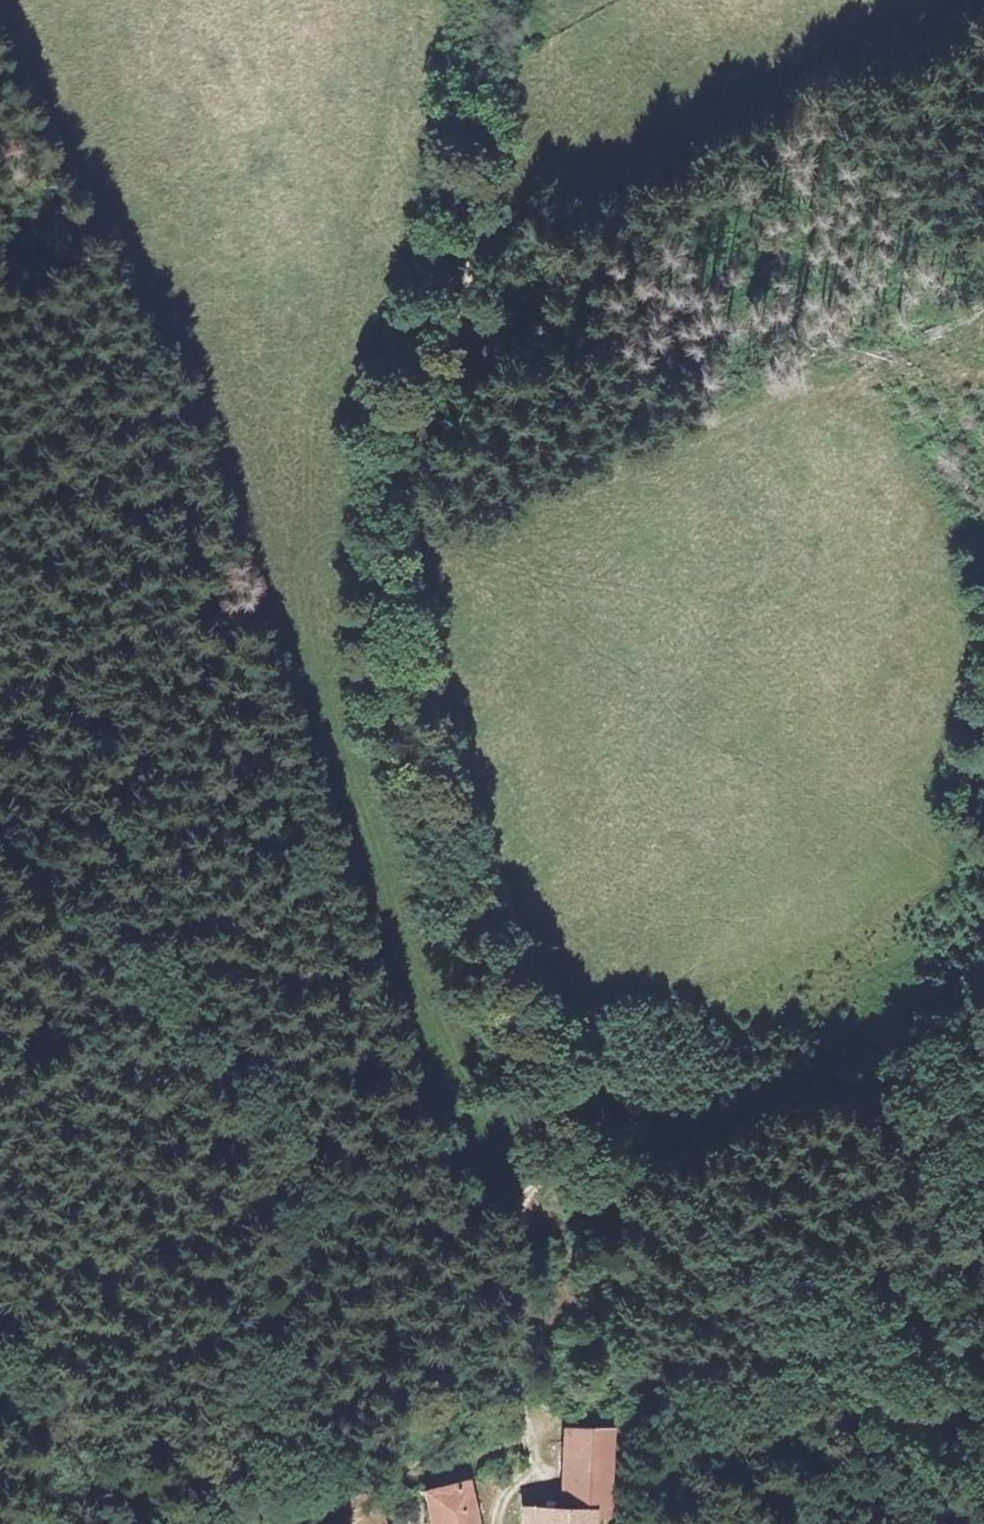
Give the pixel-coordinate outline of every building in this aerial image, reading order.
[(602,1418),(557,1423),(559,1489),(605,1485),(602,1418)] [(420,1490),(427,1523),(476,1523),(467,1480),(420,1490)] [(605,1485),(559,1489),(559,1509),(583,1509),(604,1508),(605,1485)] [(583,1509),(559,1509),(519,1508),(521,1523),(584,1523),(583,1509)]
